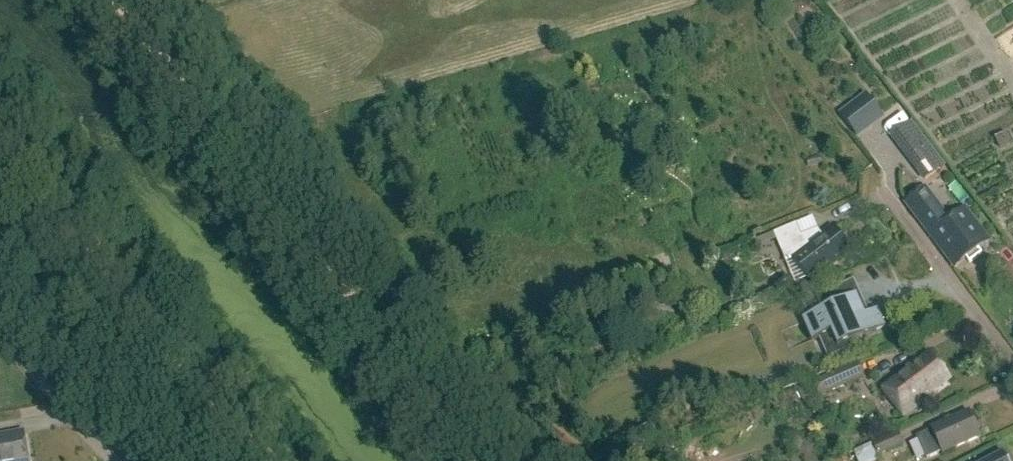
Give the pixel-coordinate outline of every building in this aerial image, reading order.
[(857,138),(884,117),(865,93),(838,114),(857,138)] [(948,221),(923,189),(907,202),(933,235),(935,233),(942,243),(940,245),(956,265),(966,257),(970,262),(982,253),(978,248),(988,240),(963,209),(948,221)] [(801,237),(796,224),(774,234),(785,262),(792,259),(811,283),(838,263),(834,258),(848,247),(833,227),(818,238),(813,232),(801,237)] [(812,342),(819,339),(832,333),(836,344),(838,348),(886,327),(878,310),(865,316),(863,312),(863,311),(857,296),(809,317),(802,320),(812,342)] [(903,417),(930,396),(929,395),(949,379),(931,355),(883,391),(903,417)] [(819,397),(836,390),(865,378),(858,362),(829,374),(829,375),(812,382),(819,397)] [(943,454),(981,437),(969,412),(932,429),(932,430),(917,437),(926,459),(942,452),(943,454)] [(22,433),(0,437),(0,460),(26,460),(22,433)] [(878,457),(904,445),(899,434),(854,453),(858,460),(879,460),(878,457)] [(1003,453),(987,460),(1007,460),(1003,453)]
